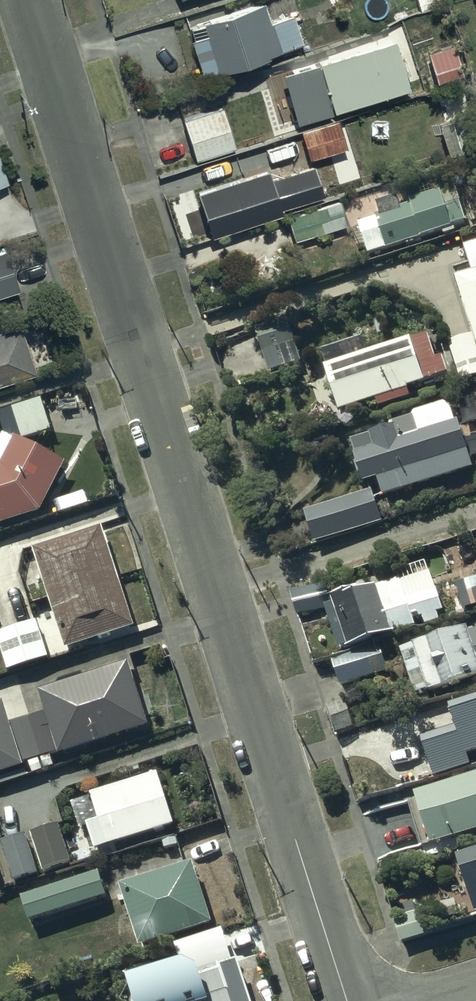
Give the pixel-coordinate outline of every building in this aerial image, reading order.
[(266,22),(260,2),(200,22),(204,35),(188,40),(199,75),(214,69),(215,72),(264,57),(264,54),(298,43),(289,14),(266,22)] [(313,61),(279,71),(294,124),(330,113),(330,111),(406,89),(401,74),(411,71),(406,55),(397,57),(393,41),(314,63),(313,61)] [(450,45),(426,52),(436,87),(460,80),(450,45)] [(231,148),(220,108),(180,120),(192,160),(231,148)] [(300,131),(307,158),(345,147),(345,146),(361,142),(354,116),(300,131)] [(453,120),(436,125),(443,153),(461,149),(453,120)] [(267,179),(264,170),(194,193),(208,236),(278,213),(277,209),(318,196),(309,165),(267,179)] [(379,218),(358,225),(367,257),(441,232),(443,238),(455,234),(453,228),(464,224),(457,203),(444,208),(439,192),(407,203),(409,206),(400,209),(396,199),(375,206),(379,218)] [(345,224),(338,200),(285,218),(292,241),(345,224)] [(454,279),(472,337),(448,344),(460,382),(475,377),(475,245),(463,249),(471,274),(454,279)] [(16,292),(3,248),(0,249),(0,296),(16,292)] [(283,321),(254,330),(268,374),(301,363),(297,349),(292,350),(283,321)] [(33,372),(17,324),(0,329),(0,382),(33,372)] [(408,339),(324,370),(338,414),(375,403),(377,409),(408,399),(406,391),(446,377),(440,358),(434,360),(426,338),(410,344),(408,339)] [(352,456),(361,484),(375,480),(381,498),(471,470),(450,402),(411,414),(412,419),(393,425),(394,429),(350,443),(354,456),(352,456)] [(39,515),(64,466),(2,435),(0,440),(0,526),(39,515)] [(303,512),(313,544),(378,524),(369,492),(303,512)] [(100,530),(31,551),(61,650),(130,629),(100,530)] [(326,607),(339,648),(348,645),(349,648),(416,625),(414,619),(423,616),(426,624),(440,619),(437,611),(444,608),(428,561),(399,571),(401,578),(362,591),(360,586),(332,596),(334,602),(331,603),(325,605),(326,607)] [(298,616),(326,607),(325,605),(331,603),(325,582),(291,593),(298,616)] [(6,671),(47,660),(38,623),(0,632),(0,646),(6,671)] [(414,695),(475,675),(475,661),(475,660),(475,659),(475,632),(469,634),(467,629),(400,650),(414,695)] [(331,659),(339,687),(390,671),(381,644),(331,659)] [(50,755),(56,753),(57,756),(146,729),(127,667),(38,694),(45,715),(8,727),(1,705),(0,705),(0,776),(20,770),(19,767),(27,764),(31,774),(54,766),(50,755)] [(430,776),(469,764),(466,755),(475,752),(475,697),(445,706),(451,727),(419,736),(430,776)] [(327,708),(333,733),(358,727),(353,703),(327,708)] [(427,844),(475,829),(475,769),(410,790),(427,844)] [(86,827),(94,853),(174,829),(157,775),(89,796),(98,824),(86,827)] [(32,834),(42,872),(71,864),(61,827),(32,834)] [(1,845),(12,881),(37,873),(25,837),(1,845)] [(469,912),(475,910),(475,853),(454,860),(469,912)] [(191,865),(117,885),(134,944),(207,924),(191,865)] [(96,875),(20,899),(27,920),(103,896),(96,875)] [(235,957),(217,962),(210,940),(142,960),(146,973),(123,979),(129,1000),(249,1000),(235,957)]
